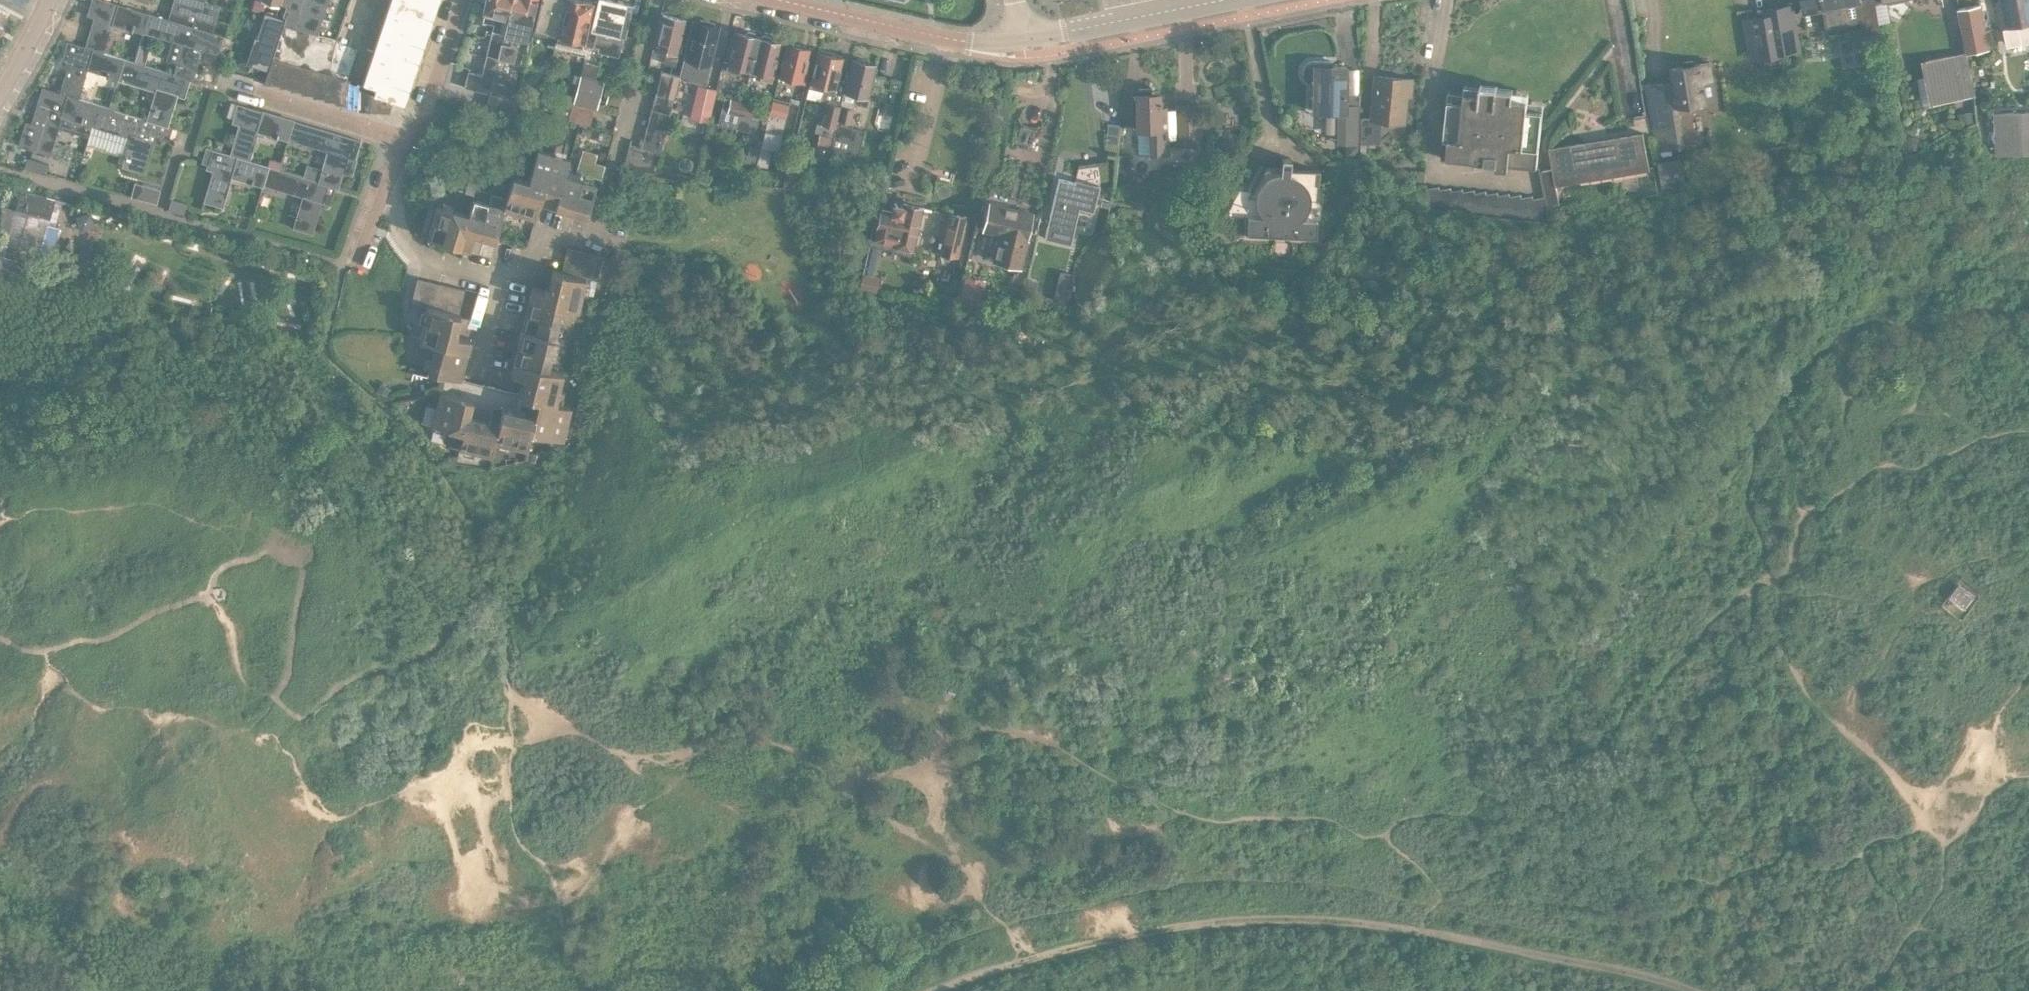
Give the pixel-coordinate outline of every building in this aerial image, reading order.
[(83,46),(102,52),(102,51),(111,21),(142,31),(147,11),(109,0),(89,0),(85,14),(92,16),(83,46)] [(205,0),(172,0),(167,16),(211,30),(219,4),(205,0)] [(278,4),(278,3),(285,5),(282,15),(285,16),(282,24),(293,27),(299,10),(302,0),(265,0),(278,4)] [(299,10),(321,17),(326,1),(324,0),(302,0),(299,10)] [(403,104),(438,0),(387,0),(358,89),(403,104)] [(463,86),(488,92),(493,68),(504,21),(509,0),(483,0),(481,11),(483,11),(482,16),(493,18),(480,73),(467,70),(463,86)] [(488,92),(509,97),(515,72),(510,71),(515,46),(508,44),(511,31),(525,35),(525,37),(526,37),(535,0),(509,0),(504,21),(493,68),(488,92)] [(531,33),(554,38),(563,0),(539,0),(531,33)] [(554,38),(553,45),(568,49),(568,51),(583,55),(585,46),(581,45),(591,0),(563,0),(554,38)] [(596,50),(600,51),(613,0),(596,0),(589,28),(596,29),(592,44),(597,45),(596,50)] [(624,0),(613,0),(600,51),(605,52),(606,47),(611,49),(615,34),(621,36),(630,1),(624,0)] [(1803,11),(1822,8),(1825,26),(1859,20),(1862,32),(1879,29),(1874,0),(1801,0),(1803,11)] [(2001,27),(2001,28),(2028,22),(2028,0),(1996,0),(2001,27)] [(1966,52),(1988,47),(1979,3),(1958,7),(1966,52)] [(1796,48),(1789,4),(1770,8),(1778,53),(1783,52),(1783,50),(1796,48)] [(1759,56),(1778,53),(1770,8),(1765,8),(1766,14),(1752,17),(1759,56)] [(255,37),(248,60),(264,65),(264,67),(265,68),(282,16),(264,10),(256,36),(253,36),(253,37),(255,37)] [(321,17),(299,10),(293,27),(294,28),(316,33),(321,17)] [(660,13),(652,46),(665,49),(662,61),(671,63),(674,52),(677,52),(685,17),(674,14),(675,13),(663,10),(663,12),(660,11),(659,13),(660,13)] [(222,34),(147,11),(142,31),(182,42),(173,72),(173,73),(189,78),(188,78),(191,79),(201,48),(216,53),(222,34)] [(698,21),(694,20),(680,78),(702,83),(716,26),(711,25),(712,22),(699,19),(698,21)] [(282,24),(271,56),(281,60),(282,58),(345,79),(355,48),(334,40),(334,37),(316,33),(294,28),(293,27),(282,24)] [(737,67),(748,69),(749,69),(757,35),(755,34),(754,32),(747,30),(745,32),(734,29),(724,69),(736,72),(737,67)] [(760,36),(757,35),(749,69),(760,72),(758,78),(770,81),(780,41),(770,38),(769,36),(761,34),(760,36)] [(58,91),(58,92),(77,98),(77,97),(86,67),(117,76),(122,57),(102,51),(102,52),(83,46),(66,40),(60,59),(67,61),(58,91)] [(808,48),(785,42),(777,75),(802,81),(806,69),(803,68),(808,48)] [(842,56),(830,53),(828,50),(822,49),(820,51),(816,50),(805,96),(825,101),(830,102),(836,78),(842,56)] [(1952,54),(1926,59),(1929,74),(1924,75),(1930,103),(1973,95),(1965,52),(1960,53),(1961,56),(1952,57),(1952,54)] [(853,58),(851,58),(834,127),(831,140),(829,148),(857,155),(863,129),(851,126),(851,127),(847,126),(852,107),(851,106),(852,102),(864,105),(874,63),(864,61),(862,58),(856,56),(853,58)] [(173,72),(122,57),(117,76),(157,88),(148,118),(147,118),(163,123),(163,124),(166,125),(176,94),(183,96),(188,78),(189,78),(173,73),(173,72)] [(1899,57),(1885,59),(1887,71),(1901,68),(1899,57)] [(271,58),(262,83),(277,84),(277,86),(278,86),(279,60),(271,58)] [(578,73),(594,77),(597,62),(582,58),(578,73)] [(1683,65),(1671,67),(1673,83),(1671,83),(1672,88),(1664,90),(1663,82),(1650,84),(1650,81),(1647,82),(1654,125),(1656,125),(1659,149),(1682,146),(1676,105),(1705,100),(1701,80),(1711,78),(1708,61),(1694,63),(1692,59),(1684,60),(1683,65)] [(291,63),(279,60),(278,86),(289,87),(288,90),(289,90),(291,63)] [(1331,65),(1331,60),(1311,60),(1308,60),(1305,62),(1303,63),(1302,65),(1301,66),(1301,68),(1300,70),(1300,72),(1300,74),(1301,76),(1302,78),(1304,79),(1305,81),(1307,82),(1309,83),(1312,83),(1311,110),(1336,110),(1336,133),(1343,133),(1343,142),(1357,142),(1358,92),(1344,92),(1344,65),(1331,65)] [(300,93),(301,93),(302,67),(291,63),(289,90),(300,90),(300,93)] [(1347,66),(1347,90),(1357,90),(1357,66),(1347,66)] [(313,70),(302,67),(301,93),(311,94),(311,97),(312,97),(313,70)] [(323,100),(324,100),(325,73),(313,70),(312,97),(323,97),(323,100)] [(678,74),(660,70),(650,107),(640,147),(628,144),(622,167),(653,175),(678,74)] [(336,77),(325,73),(324,100),(334,100),(334,103),(336,77)] [(594,77),(578,73),(572,100),(591,105),(598,78),(594,77)] [(1370,117),(1359,117),(1359,142),(1378,142),(1379,120),(1402,121),(1404,96),(1409,96),(1410,78),(1374,75),(1370,117)] [(345,106),(346,106),(346,104),(347,80),(336,77),(334,103),(345,104),(345,106)] [(813,156),(826,159),(845,80),(836,78),(830,102),(825,101),(820,121),(815,120),(812,132),(818,133),(813,156)] [(1496,87),(1497,86),(1479,84),(1478,93),(1463,92),(1462,101),(1446,99),(1441,151),(1440,157),(1536,166),(1542,110),(1526,109),(1527,99),(1511,98),(1512,89),(1496,87)] [(48,153),(61,113),(92,122),(97,103),(77,97),(77,98),(58,92),(58,91),(41,86),(30,122),(24,121),(17,144),(48,153)] [(526,101),(512,98),(509,97),(488,92),(486,98),(485,105),(520,114),(521,110),(536,113),(542,89),(529,86),(526,101)] [(609,86),(605,101),(617,104),(621,89),(609,86)] [(705,121),(713,90),(695,86),(688,116),(705,121)] [(1166,138),(1166,108),(1166,104),(1159,104),(1159,93),(1159,91),(1156,92),(1156,87),(1137,88),(1137,92),(1133,92),(1133,93),(1134,93),(1136,153),(1167,152),(1166,138)] [(542,89),(536,113),(566,119),(571,95),(542,89)] [(369,111),(370,93),(358,90),(357,110),(368,110),(368,113),(369,113),(369,111)] [(380,111),(381,97),(370,93),(369,111),(375,111),(380,111)] [(723,95),(716,122),(734,127),(741,100),(723,95)] [(388,111),(391,100),(381,97),(380,111),(388,111)] [(770,98),(765,118),(783,122),(788,102),(770,98)] [(759,104),(741,100),(734,127),(752,131),(759,104)] [(237,123),(228,153),(228,154),(247,159),(256,129),(286,138),(292,119),(236,102),(230,121),(237,123)] [(148,118),(97,103),(92,122),(132,134),(122,165),(141,171),(151,140),(158,142),(163,124),(163,123),(147,118),(148,118)] [(1199,103),(1174,104),(1174,108),(1174,138),(1174,146),(1200,145),(1199,134),(1202,131),(1199,128),(1199,103)] [(1174,108),(1166,108),(1166,138),(1174,138),(1174,108)] [(1995,155),(2028,154),(2028,110),(1994,112),(1995,155)] [(1971,112),(1959,114),(1961,124),(1973,122),(1971,112)] [(783,122),(765,118),(759,146),(754,163),(765,166),(769,149),(776,150),(783,122)] [(349,172),(359,139),(292,119),(286,138),(327,150),(321,169),(306,165),(303,175),(334,185),(333,186),(337,187),(342,169),(349,172)] [(1035,127),(1020,123),(1014,146),(1030,150),(1035,127)] [(1107,123),(1104,151),(1116,152),(1118,124),(1107,123)] [(1642,131),(1548,147),(1551,167),(1554,184),(1648,169),(1642,131)] [(1905,135),(1902,145),(1914,149),(1918,138),(1905,135)] [(214,139),(212,148),(220,150),(223,141),(214,139)] [(717,140),(714,151),(725,154),(728,143),(717,140)] [(731,143),(729,153),(741,155),(743,146),(731,143)] [(754,163),(759,146),(748,143),(744,160),(754,163)] [(1356,143),(1344,143),(1344,156),(1356,156),(1356,143)] [(221,205),(231,174),(261,183),(266,165),(247,159),(228,154),(228,153),(210,148),(205,167),(212,169),(203,200),(221,205)] [(511,175),(505,197),(502,208),(503,208),(534,217),(539,201),(585,215),(595,183),(564,174),(568,158),(536,149),(527,180),(511,175)] [(1115,183),(1129,183),(1129,154),(1116,154),(1115,183)] [(26,157),(23,167),(32,170),(44,173),(47,163),(26,157)] [(268,158),(266,165),(278,168),(280,161),(268,158)] [(1278,158),(1278,167),(1264,167),(1247,196),(1246,236),(1315,239),(1319,169),(1290,168),(1290,159),(1278,158)] [(1680,158),(1658,161),(1662,187),(1683,184),(1680,158)] [(1053,222),(1047,221),(1044,237),(1069,243),(1077,207),(1091,210),(1098,184),(1094,161),(1077,164),(1072,181),(1057,178),(1049,215),(1054,216),(1053,222)] [(590,166),(588,174),(599,177),(602,166),(595,164),(590,166)] [(320,201),(328,203),(333,186),(334,185),(303,175),(278,168),(266,165),(261,183),(302,196),(292,227),(311,232),(320,201)] [(1540,168),(1547,207),(1558,205),(1554,184),(1551,167),(1540,168)] [(1416,172),(1416,181),(1424,181),(1424,172),(1416,172)] [(426,236),(469,249),(473,233),(494,239),(503,208),(502,208),(505,197),(511,175),(496,174),(492,189),(488,188),(486,192),(474,189),(467,213),(436,204),(426,236)] [(467,179),(464,191),(471,193),(475,181),(467,179)] [(155,201),(158,187),(133,181),(130,195),(155,201)] [(6,282),(13,259),(0,255),(4,242),(28,249),(36,220),(53,225),(60,200),(10,185),(4,204),(1,204),(0,208),(0,216),(0,217),(0,281),(6,282)] [(1443,212),(1439,189),(1438,186),(1426,188),(1430,210),(1443,212)] [(1450,187),(1439,189),(1443,212),(1455,213),(1451,190),(1450,187)] [(1462,191),(1462,188),(1451,190),(1455,213),(1466,214),(1462,191)] [(1473,189),(1462,191),(1466,214),(1478,215),(1474,193),(1473,189)] [(1486,194),(1485,191),(1474,193),(1478,215),(1490,216),(1486,194)] [(1497,192),(1486,194),(1490,216),(1502,218),(1498,195),(1497,192)] [(1509,196),(1509,193),(1498,195),(1502,218),(1514,219),(1509,196)] [(1521,194),(1509,196),(1514,219),(1525,220),(1521,197),(1521,194)] [(1533,199),(1532,195),(1521,197),(1525,220),(1537,221),(1533,199)] [(1544,196),(1533,199),(1537,221),(1548,222),(1544,196)] [(167,209),(183,213),(185,203),(170,198),(167,209)] [(892,201),(890,210),(880,208),(878,218),(874,217),(869,237),(876,239),(892,243),(892,242),(893,242),(892,249),(909,253),(911,246),(912,245),(918,241),(920,232),(916,226),(921,206),(902,202),(901,203),(892,201)] [(988,202),(982,228),(1000,232),(993,259),(1017,265),(1015,272),(1012,272),(1009,286),(1021,289),(1035,231),(1034,230),(1034,231),(1027,229),(1031,212),(988,202)] [(938,255),(956,259),(966,216),(948,212),(938,255)] [(578,249),(566,246),(560,270),(560,271),(572,273),(578,249)] [(589,252),(578,249),(572,273),(583,276),(589,252)] [(531,285),(521,329),(553,336),(561,305),(576,309),(580,292),(586,293),(590,278),(595,279),(601,255),(589,252),(583,276),(572,273),(560,271),(560,270),(552,268),(547,289),(531,285)] [(860,272),(857,286),(874,290),(878,277),(860,272)] [(65,276),(54,273),(52,284),(62,286),(65,276)] [(553,336),(521,329),(511,370),(527,374),(522,394),(460,379),(470,337),(454,333),(459,312),(458,312),(463,288),(416,277),(410,301),(426,305),(418,337),(434,341),(426,372),(442,376),(431,423),(446,427),(444,434),(444,438),(446,441),(448,444),(451,445),(491,455),(495,439),(526,447),(530,431),(562,439),(569,406),(554,402),(561,371),(546,367),(553,336)] [(1026,278),(1024,289),(1033,291),(1035,284),(1032,280),(1026,278)] [(958,300),(978,305),(982,284),(963,280),(958,300)] [(1068,296),(1055,293),(1054,301),(1066,304),(1068,296)] [(384,395),(387,388),(377,383),(374,390),(384,395)] [(534,461),(536,453),(526,450),(524,458),(534,461)] [(453,468),(455,456),(447,454),(444,466),(453,468)] [(1954,592),(1940,610),(1958,626),(1975,608),(1954,592)]
